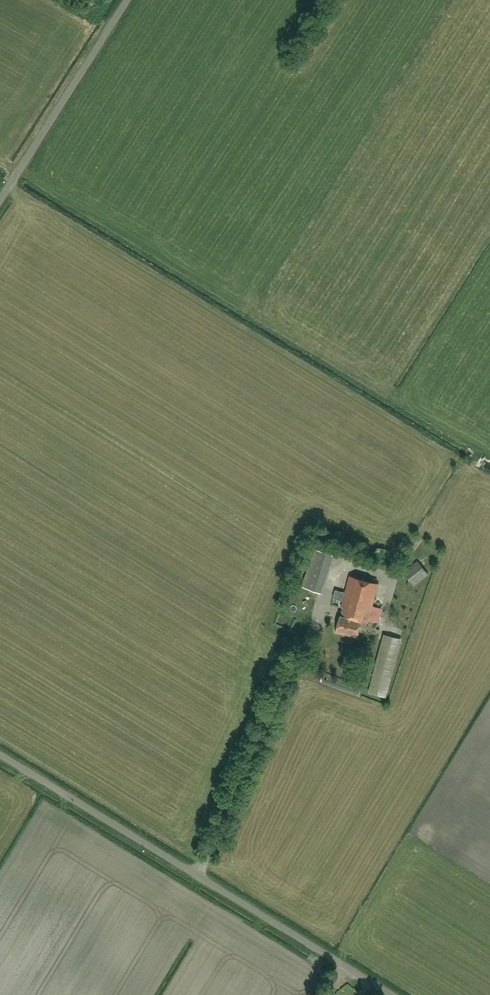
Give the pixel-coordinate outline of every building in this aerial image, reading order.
[(302,586),(321,593),(334,555),(315,548),(302,586)] [(414,586),(429,575),(418,560),(403,572),(414,586)] [(361,621),(368,623),(379,583),(350,575),(341,606),(343,607),(341,615),(340,614),(336,631),(357,637),(361,621)] [(386,697),(401,639),(384,634),(368,692),(386,697)]
